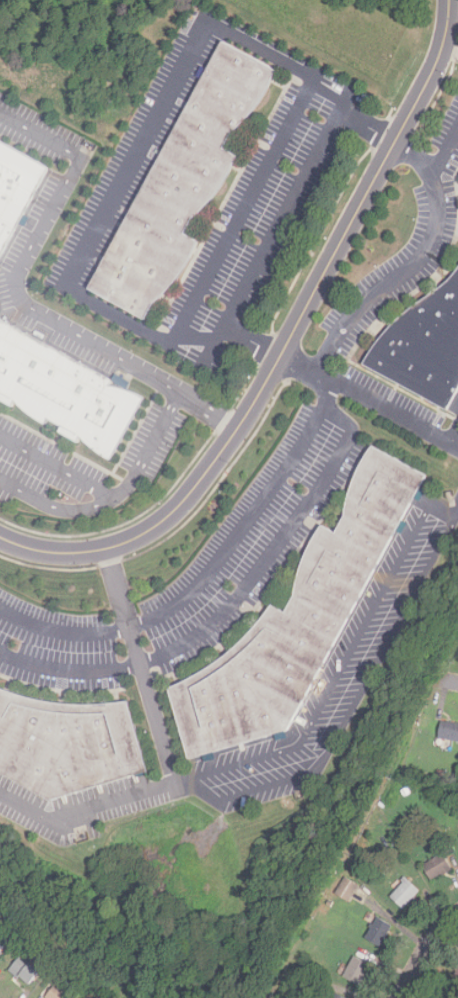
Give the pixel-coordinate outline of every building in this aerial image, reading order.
[(148,319),(91,289),(225,40),(280,69),(263,103),(244,127),(237,130),(226,150),(240,158),(222,191),(206,209),(199,213),(187,235),(202,243),(187,272),(159,303),(156,305),(148,319)] [(49,168),(0,260),(0,141),(49,168)] [(457,273),(457,272),(457,391),(447,411),(364,365),(378,344),(389,330),(404,315),(419,304),(431,296),(443,287),(450,281),(457,273)] [(13,404),(0,397),(0,319),(112,381),(109,387),(124,395),(127,391),(144,398),(111,459),(97,447),(98,443),(82,435),(79,440),(67,432),(63,430),(66,423),(50,417),(46,422),(30,414),(33,408),(17,400),(13,404)] [(192,764),(172,691),(183,686),(201,676),(213,668),(228,657),(241,646),(256,630),(268,616),(274,606),(288,613),(296,599),(298,587),(300,574),(304,563),(309,552),(315,542),(325,526),(338,534),(346,519),(347,508),(350,498),(353,487),(356,480),(360,471),(366,461),(375,447),(429,477),(291,732),(192,764)] [(51,799),(0,771),(0,688),(21,695),(40,701),(60,704),(78,705),(100,705),(119,702),(131,701),(152,774),(51,799)] [(442,722),(457,725),(457,743),(438,739),(442,722)] [(433,881),(424,866),(444,855),(453,872),(442,875),(433,881)] [(349,902),(335,893),(345,877),(359,885),(349,902)] [(404,910),(391,897),(402,882),(405,879),(420,892),(404,910)] [(381,947),(366,938),(371,929),(368,927),(370,924),(364,920),(369,911),(394,926),(381,947)] [(8,945),(0,953),(0,936),(8,945)] [(360,986),(344,978),(355,958),(371,966),(360,986)] [(30,985),(12,968),(20,959),(29,967),(32,964),(41,973),(30,985)] [(302,976),(304,972),(312,976),(310,980),(302,976)] [(62,986),(74,997),(47,997),(59,983),(62,986)] [(32,993),(28,997),(22,997),(19,995),(26,987),(32,993)]
